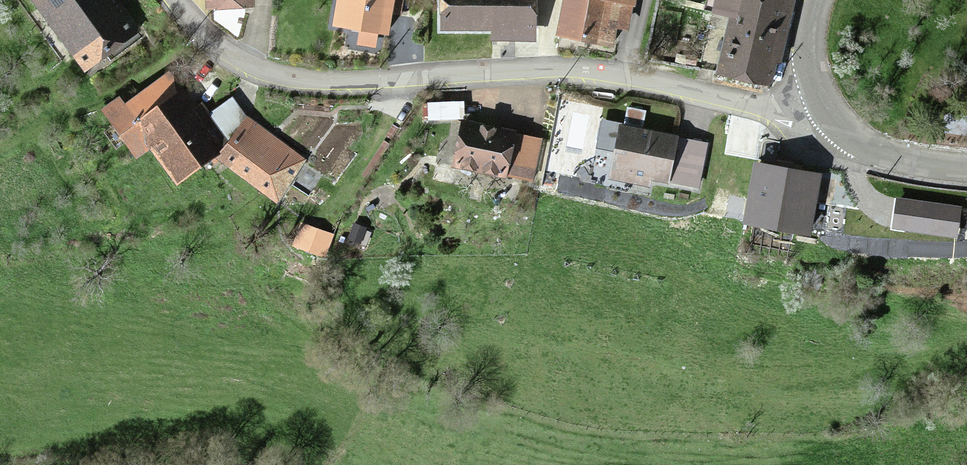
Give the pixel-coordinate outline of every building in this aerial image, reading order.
[(83,81),(139,40),(110,0),(24,0),(83,81)] [(203,15),(252,14),(251,0),(203,0),(203,15)] [(333,39),(386,43),(390,0),(337,0),(333,39)] [(440,39),(493,37),(494,48),(532,47),(531,0),(439,0),(440,39)] [(556,43),(619,54),(629,0),(564,0),(556,43)] [(716,82),(768,94),(788,7),(757,0),(715,0),(710,21),(729,25),(716,82)] [(191,117),(165,82),(121,113),(117,107),(101,119),(133,165),(148,155),(172,190),(227,151),(199,112),(191,117)] [(621,127),(612,171),(665,182),(674,138),(621,127)] [(300,167),(246,128),(216,167),(270,207),(300,167)] [(459,131),(452,173),(504,182),(512,140),(459,131)] [(522,141),(517,170),(532,172),(537,144),(522,141)] [(754,173),(742,237),(800,249),(813,185),(754,173)]
